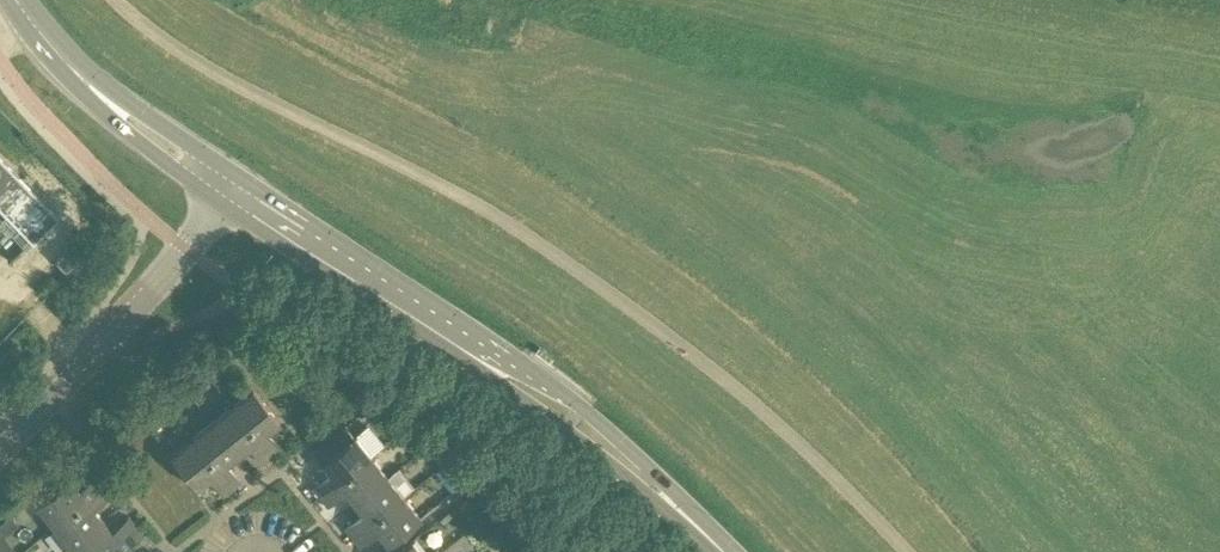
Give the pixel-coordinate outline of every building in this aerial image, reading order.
[(56,217),(0,159),(0,208),(29,238),(32,241),(56,217)] [(75,240),(54,260),(65,271),(86,250),(75,240)] [(281,448),(267,431),(279,421),(252,387),(231,404),(271,456),(281,448)] [(177,400),(170,392),(163,398),(169,406),(177,400)] [(271,456),(231,404),(210,420),(237,454),(248,446),(262,463),(271,456)] [(237,454),(210,420),(190,436),(231,488),(239,481),(225,463),(237,454)] [(320,462),(330,474),(313,488),(320,497),(371,456),(354,434),(320,462)] [(231,488),(190,436),(169,453),(196,487),(207,478),(221,495),(231,488)] [(371,456),(320,497),(328,506),(345,492),(354,504),(388,476),(371,456)] [(95,476),(78,490),(68,478),(35,504),(52,525),(103,485),(95,476)] [(354,504),(363,515),(346,529),(353,537),(404,496),(388,476),(354,504)] [(110,495),(103,485),(52,525),(68,546),(101,519),(93,509),(110,495)] [(420,516),(404,496),(353,537),(360,546),(377,532),(386,544),(420,516)] [(68,546),(73,551),(102,551),(135,526),(128,517),(110,530),(101,519),(68,546)] [(102,551),(127,551),(125,549),(142,535),(135,526),(102,551)] [(6,539),(0,544),(0,551),(17,551),(6,539)] [(412,540),(397,551),(421,551),(412,540)]
